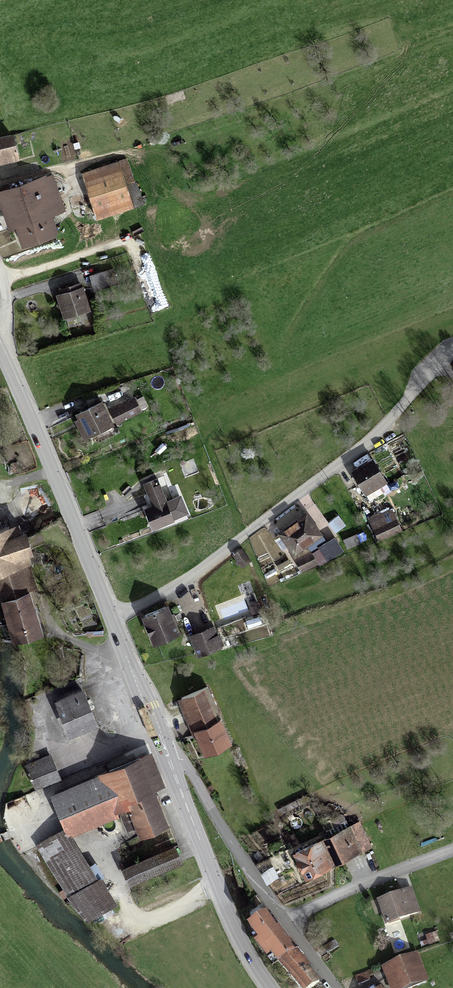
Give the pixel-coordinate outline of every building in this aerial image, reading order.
[(0,138),(0,162),(18,159),(14,136),(0,138)] [(128,160),(84,173),(98,218),(135,206),(128,183),(135,181),(128,160)] [(25,243),(58,233),(52,214),(63,210),(53,175),(0,191),(0,208),(5,206),(11,227),(19,225),(25,243)] [(110,271),(91,277),(95,288),(113,283),(110,271)] [(59,293),(66,316),(89,309),(82,286),(59,293)] [(134,399),(111,410),(117,422),(140,412),(134,399)] [(85,438),(112,425),(101,401),(77,413),(80,419),(76,421),(85,438)] [(332,425),(319,431),(322,437),(335,431),(332,425)] [(374,459),(353,470),(366,493),(387,482),(374,459)] [(168,503),(158,479),(147,484),(155,505),(146,508),(153,526),(185,514),(179,499),(168,503)] [(389,509),(368,518),(378,540),(398,531),(389,509)] [(308,514),(280,533),(295,554),(323,535),(308,514)] [(30,565),(27,556),(35,553),(28,532),(21,534),(18,525),(0,530),(0,574),(30,565)] [(335,539),(318,548),(326,562),(343,553),(335,539)] [(241,550),(232,555),(240,567),(249,562),(241,550)] [(312,552),(295,560),(301,573),(318,565),(312,552)] [(31,590),(37,588),(30,565),(0,574),(0,586),(4,598),(31,590)] [(31,590),(4,598),(17,641),(44,632),(31,590)] [(169,608),(146,616),(156,643),(179,634),(169,608)] [(214,628),(193,635),(201,659),(222,651),(214,628)] [(84,689),(58,700),(72,734),(98,723),(84,689)] [(209,689),(181,700),(192,731),(196,729),(220,720),(209,689)] [(220,720),(196,729),(205,752),(229,743),(220,720)] [(152,754),(54,795),(70,835),(121,814),(127,829),(138,825),(142,835),(169,824),(155,789),(165,785),(152,754)] [(51,757),(28,766),(37,790),(60,781),(51,757)] [(357,825),(293,853),(303,877),(367,850),(357,825)] [(66,828),(37,845),(68,896),(96,879),(66,828)] [(177,847),(124,868),(130,885),(184,864),(177,847)] [(96,879),(68,896),(90,921),(118,905),(101,876),(96,879)] [(411,888),(378,899),(387,923),(419,912),(411,888)] [(317,980),(265,913),(248,927),(259,941),(255,944),(268,960),(272,957),(297,987),(307,987),(317,980)] [(335,940),(325,946),(328,952),(338,946),(335,940)] [(385,968),(393,987),(408,987),(426,981),(416,955),(385,968)] [(371,971),(355,977),(358,985),(374,979),(371,971)]
